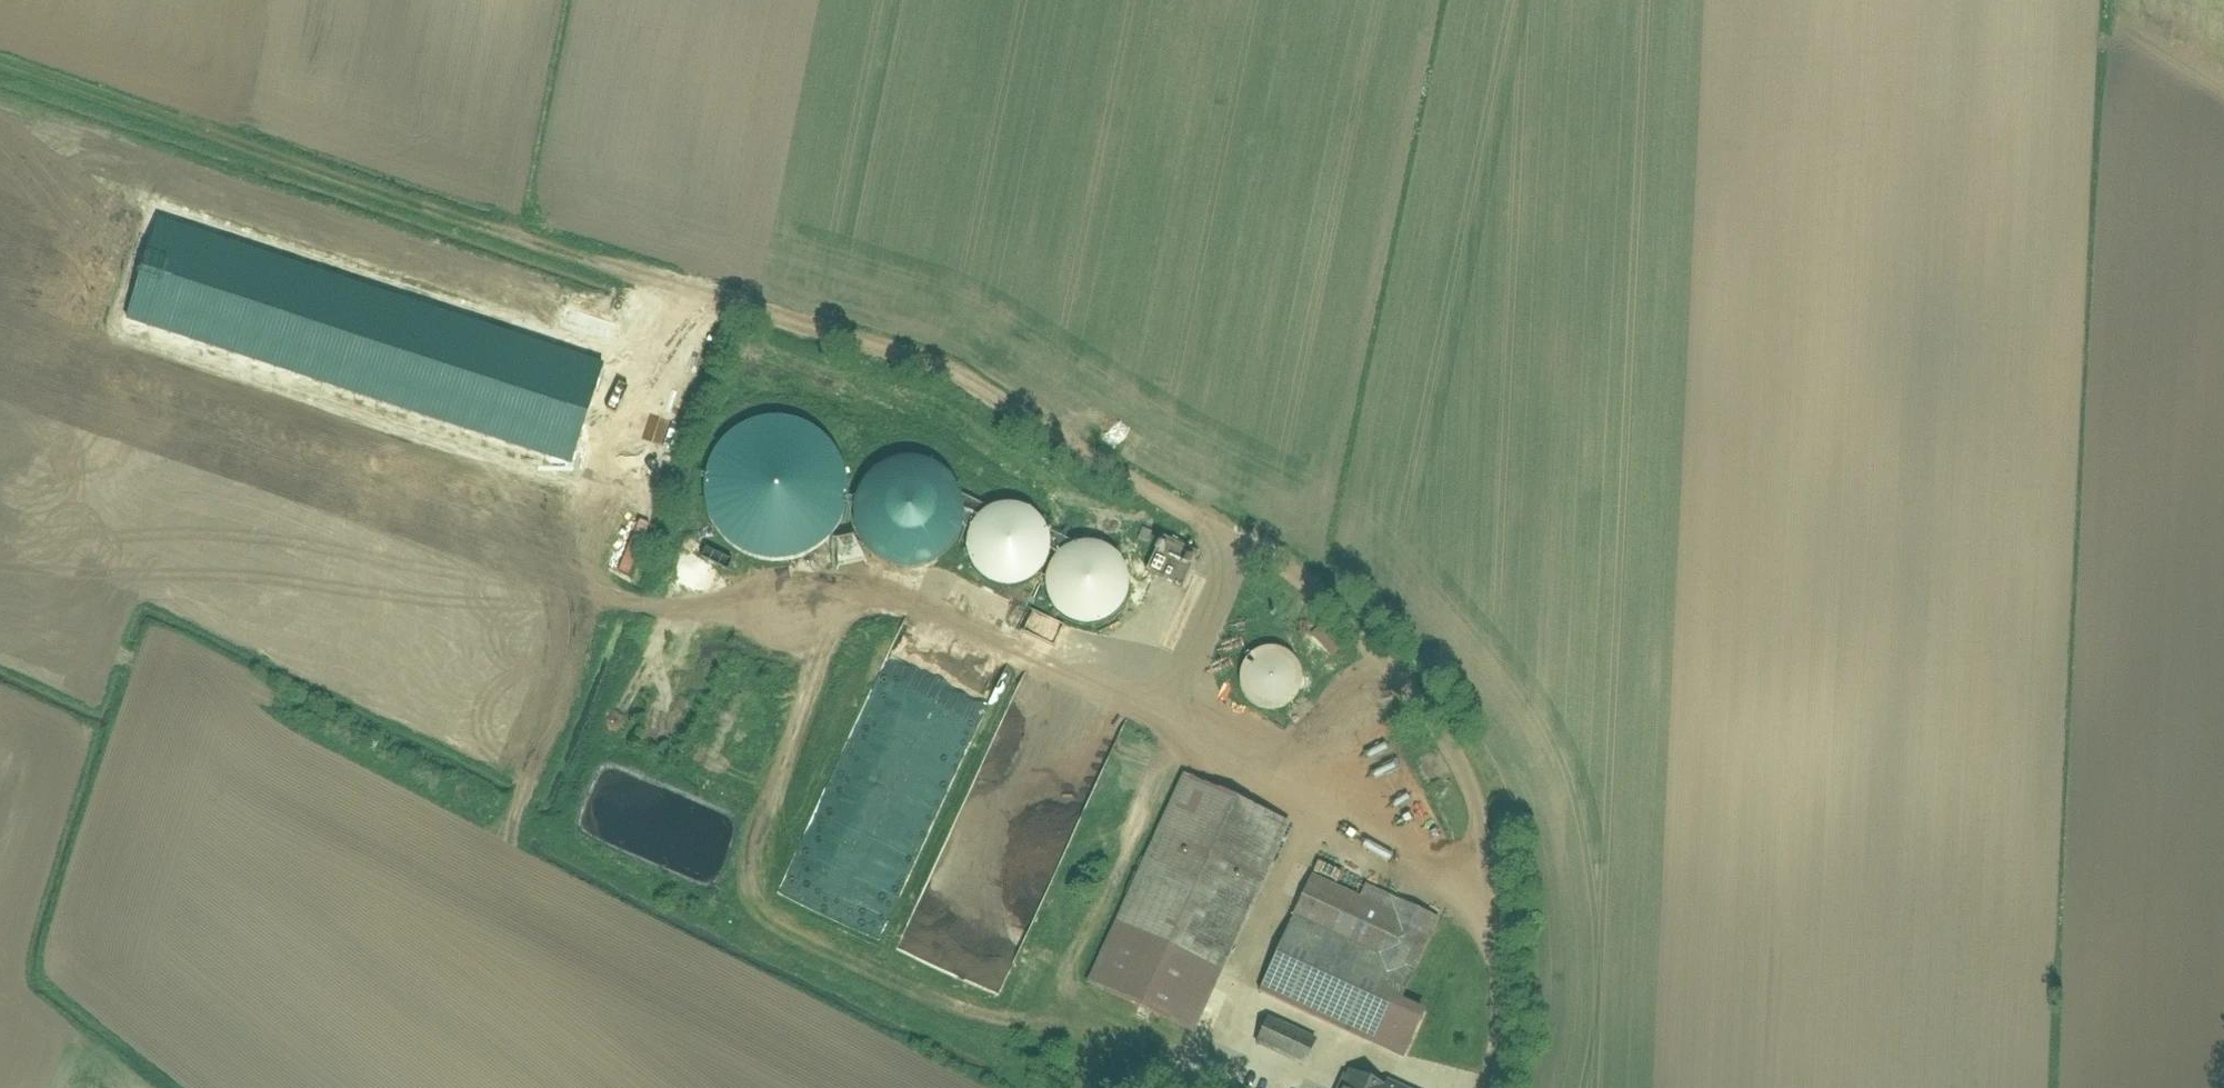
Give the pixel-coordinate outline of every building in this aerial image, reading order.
[(700,485),(701,497),(704,510),(710,521),(717,531),(726,540),(737,547),(748,553),(761,556),(773,557),(786,556),(798,552),(810,547),(820,540),(829,531),(836,520),(842,509),(845,496),(846,484),(845,471),(841,459),(836,447),(829,437),(820,428),(809,421),(798,415),(785,412),(772,411),(760,412),(747,416),(736,421),(725,428),(716,438),(709,448),(704,460),(701,472),(700,485)] [(856,528),(864,542),(878,554),(895,561),(913,562),(931,557),(946,546),(956,531),(961,513),(960,495),(952,478),(939,465),(926,457),(910,454),(895,455),(880,461),(868,470),(859,483),(853,497),(853,513),(856,528)] [(1005,500),(991,502),(979,508),(969,518),(964,531),(962,545),(966,559),(973,570),(984,579),(998,583),(1012,583),(1025,579),(1036,570),(1043,559),(1047,546),(1045,532),(1040,519),(1031,509),(1019,502),(1005,500)] [(1190,588),(1209,555),(1175,536),(1157,569),(1190,588)] [(1083,547),(1073,618),(1125,625),(1135,554),(1083,547)] [(1242,676),(1281,715),(1316,680),(1278,641),(1242,676)] [(1000,694),(1017,700),(1028,672),(1011,666),(1000,694)] [(1291,820),(1180,771),(1087,979),(1197,1029),(1291,820)] [(1254,990),(1263,994),(1446,1074),(1459,1044),(1389,1013),(1440,896),(1400,878),(1395,889),(1314,853),(1254,990)] [(1261,1018),(1248,1046),(1297,1069),(1310,1041),(1261,1018)]
